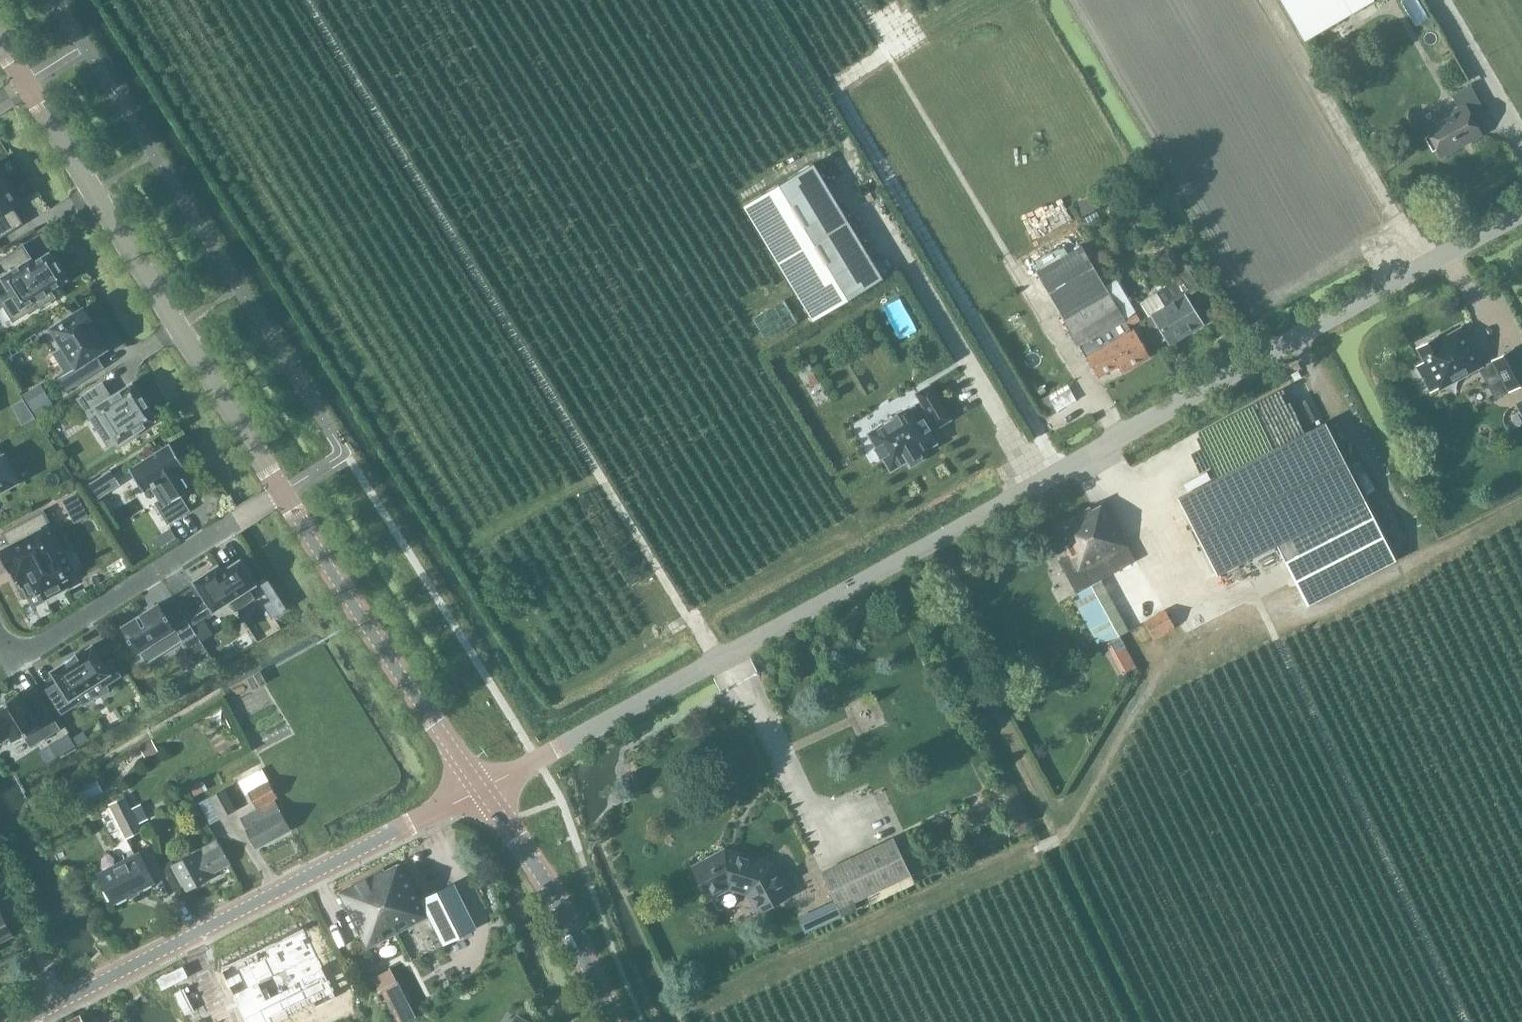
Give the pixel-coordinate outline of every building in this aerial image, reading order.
[(1305,40),(1374,0),(1281,0),(1305,40)] [(1441,28),(1425,34),(1429,44),(1445,38),(1441,28)] [(1459,109),(1425,128),(1442,157),(1481,134),(1472,118),(1485,111),(1470,85),(1452,96),(1459,109)] [(17,228),(7,211),(17,204),(13,199),(15,198),(10,191),(9,192),(0,178),(0,239),(17,228)] [(1083,217),(1103,205),(1096,193),(1076,205),(1083,217)] [(796,230),(770,246),(815,320),(885,279),(840,204),(805,225),(801,218),(793,223),(796,230)] [(1160,252),(1166,262),(1180,253),(1182,255),(1184,253),(1177,242),(1160,252)] [(24,314),(26,314),(26,313),(39,305),(36,299),(65,281),(67,280),(66,278),(66,279),(50,254),(50,253),(48,254),(32,264),(29,261),(31,260),(32,259),(31,258),(24,247),(24,246),(23,245),(22,246),(0,260),(0,286),(4,283),(24,313),(23,313),(24,314)] [(1084,245),(1039,271),(1100,379),(1122,366),(1125,372),(1152,357),(1137,329),(1134,331),(1131,326),(1143,319),(1128,293),(1120,279),(1107,286),(1084,245)] [(1180,253),(1166,262),(1177,279),(1160,289),(1161,290),(1169,305),(1154,313),(1172,343),(1205,323),(1188,295),(1201,287),(1182,255),(1180,253)] [(95,355),(105,348),(90,325),(94,322),(85,309),(54,329),(76,365),(57,377),(66,390),(103,367),(95,355)] [(1417,347),(1440,389),(1482,366),(1461,327),(1440,339),(1438,336),(1417,347)] [(1509,391),(1521,385),(1521,364),(1513,348),(1492,360),(1509,391)] [(155,419),(147,406),(148,405),(147,404),(146,405),(142,399),(143,398),(142,397),(141,398),(133,385),(133,384),(132,383),(131,384),(111,396),(103,384),(103,383),(102,383),(102,384),(79,398),(78,398),(79,399),(89,415),(90,416),(91,416),(90,416),(98,411),(118,443),(119,444),(120,443),(154,421),(155,421),(156,420),(155,419)] [(41,385),(25,395),(37,415),(53,405),(41,385)] [(916,406),(868,435),(892,474),(939,444),(931,432),(937,429),(938,430),(953,422),(932,386),(916,395),(921,403),(916,407),(916,406)] [(1178,498),(1217,576),(1276,545),(1365,500),(1325,423),(1178,498)] [(190,489),(188,486),(189,485),(188,484),(187,485),(183,479),(184,478),(183,477),(183,478),(178,470),(183,466),(184,467),(185,466),(170,443),(169,443),(169,444),(131,468),(130,467),(129,468),(144,492),(146,491),(145,490),(153,485),(154,486),(158,484),(157,483),(161,480),(170,494),(156,503),(169,523),(189,510),(181,496),(191,489),(191,488),(190,489)] [(16,481),(4,457),(1,458),(0,457),(0,489),(16,481)] [(91,466),(79,475),(93,493),(105,484),(91,466)] [(77,494),(64,500),(75,522),(88,515),(77,494)] [(1396,560),(1365,500),(1276,545),(1308,606),(1396,560)] [(1055,528),(1070,554),(1061,559),(1079,592),(1137,560),(1106,503),(1094,510),(1093,508),(1055,528)] [(64,591),(63,589),(67,587),(63,578),(65,577),(64,575),(66,574),(64,570),(62,571),(55,558),(65,552),(44,511),(3,533),(10,547),(0,552),(0,553),(9,570),(12,568),(21,586),(24,585),(31,595),(40,590),(45,599),(49,597),(50,598),(64,591)] [(171,529),(160,535),(166,544),(176,538),(171,529)] [(222,572),(217,576),(232,600),(231,600),(237,609),(254,598),(248,589),(254,585),(256,584),(255,583),(241,561),(240,560),(238,561),(239,561),(222,572)] [(196,585),(175,599),(192,625),(204,617),(231,600),(232,600),(217,576),(222,572),(219,567),(218,565),(217,566),(195,580),(194,581),(195,583),(195,582),(196,585)] [(260,582),(271,599),(279,594),(268,576),(260,582)] [(281,601),(274,606),(278,613),(285,608),(281,601)] [(123,626),(139,652),(174,629),(182,642),(196,633),(181,610),(169,617),(167,613),(165,614),(158,604),(123,626)] [(1168,611),(1147,622),(1156,639),(1177,627),(1168,611)] [(204,620),(194,627),(202,640),(213,634),(204,620)] [(47,690),(62,713),(83,700),(79,693),(101,679),(105,686),(121,676),(111,660),(104,664),(93,647),(94,647),(93,645),(91,646),(53,670),(52,671),(53,673),(53,672),(59,682),(47,690)] [(261,671),(248,678),(254,690),(267,682),(261,671)] [(10,736),(14,743),(39,727),(45,737),(60,728),(36,691),(23,699),(18,693),(0,704),(0,743),(10,736)] [(84,731),(74,738),(78,744),(88,738),(84,731)] [(61,754),(76,746),(68,733),(54,742),(61,754)] [(153,739),(141,746),(147,757),(159,750),(153,739)] [(94,776),(74,786),(82,802),(102,792),(94,776)] [(200,781),(190,786),(196,796),(206,791),(200,781)] [(258,808),(242,817),(248,828),(246,829),(257,848),(291,829),(281,810),(274,799),(278,797),(270,781),(249,792),(258,808)] [(209,796),(221,818),(236,811),(225,788),(209,796)] [(132,813),(125,797),(110,804),(127,836),(141,829),(138,823),(132,813)] [(142,808),(132,813),(138,823),(148,818),(142,808)] [(894,838),(822,872),(843,916),(858,909),(854,901),(868,895),(872,904),(916,883),(894,838)] [(218,840),(173,864),(188,891),(209,880),(207,876),(231,864),(230,863),(218,840)] [(789,896),(771,864),(725,850),(693,867),(710,897),(711,897),(709,893),(728,883),(751,890),(761,909),(758,911),(758,912),(789,896)] [(114,903),(154,882),(140,853),(99,874),(114,903)] [(339,892),(368,948),(428,916),(427,915),(430,913),(445,944),(476,928),(453,884),(420,900),(401,863),(386,871),(384,868),(339,892)] [(815,905),(802,911),(811,929),(824,922),(815,905)] [(33,908),(23,913),(29,924),(38,919),(33,908)] [(13,935),(0,910),(0,941),(13,935)] [(246,1021),(329,1021),(346,1014),(305,929),(221,970),(246,1021)] [(391,970),(373,980),(379,990),(397,981),(391,970)] [(379,990),(396,1021),(405,1021),(415,1017),(397,981),(379,990)]
